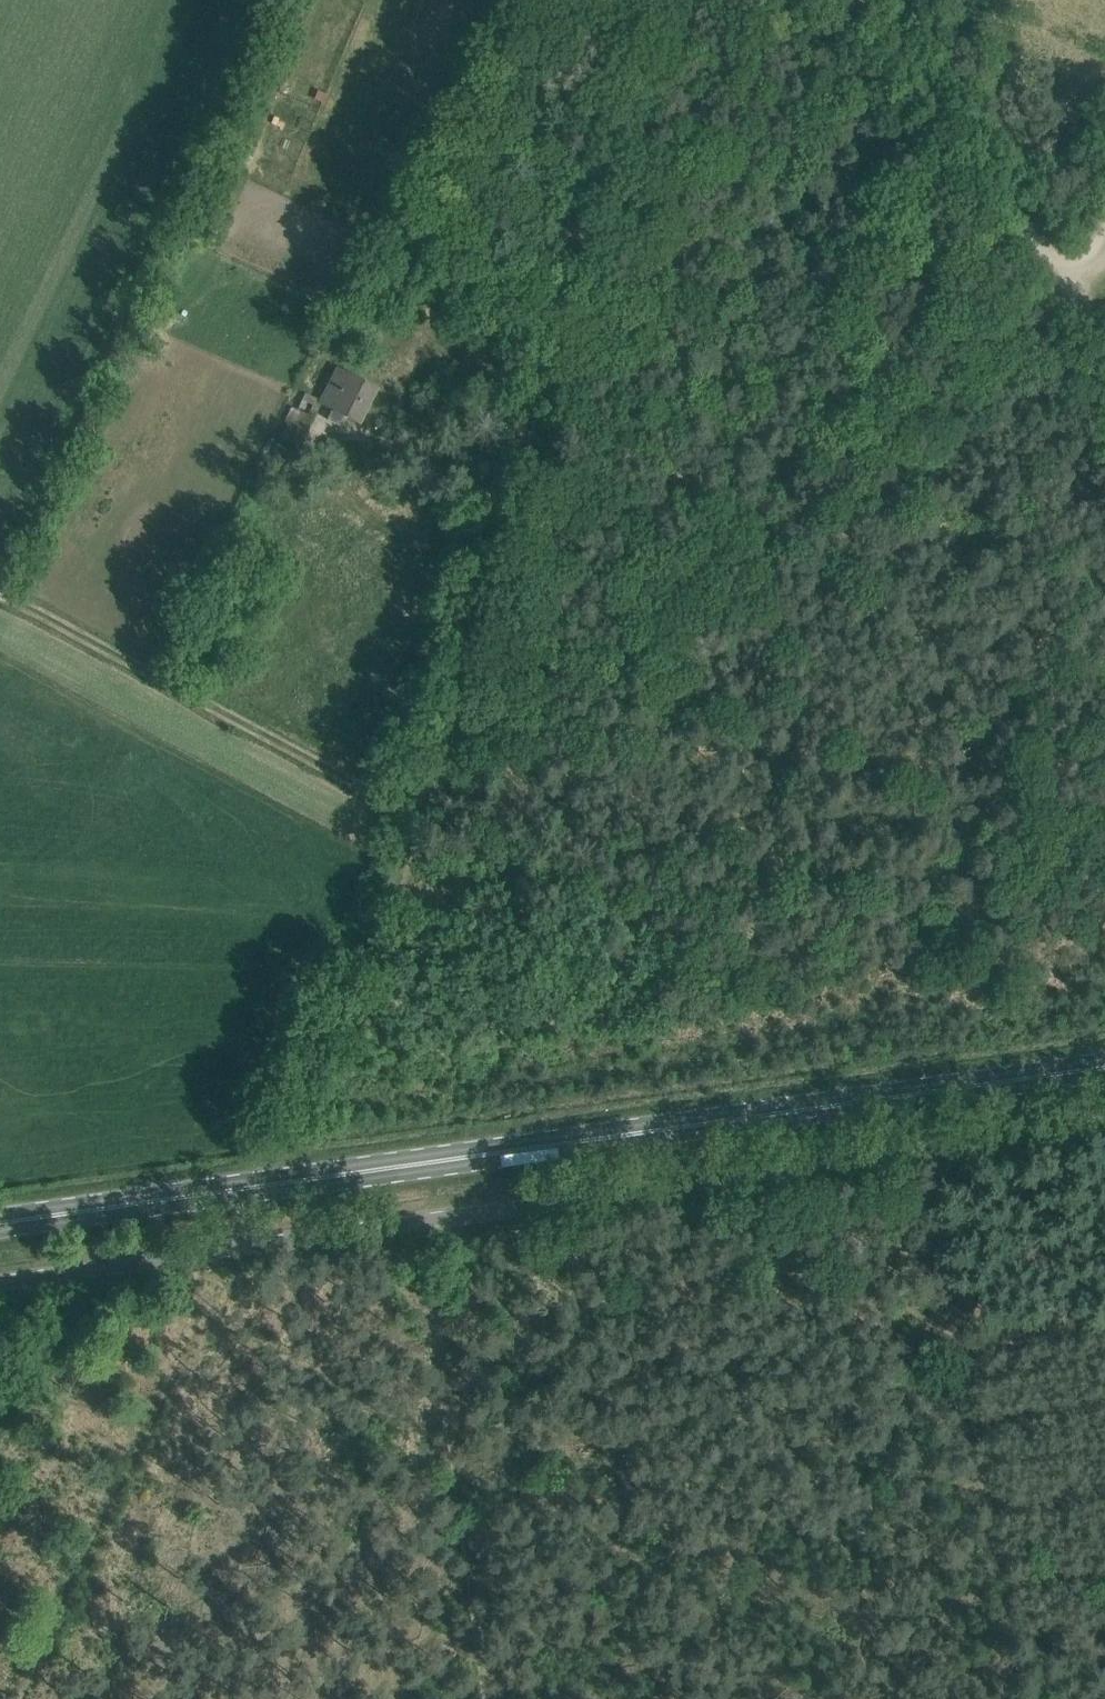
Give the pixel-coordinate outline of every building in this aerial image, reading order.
[(338,369),(322,400),(321,402),(333,407),(327,419),(339,425),(344,414),(360,422),(377,389),(338,369)] [(305,392),(281,439),(298,448),(321,402),(322,400),(305,392)]
